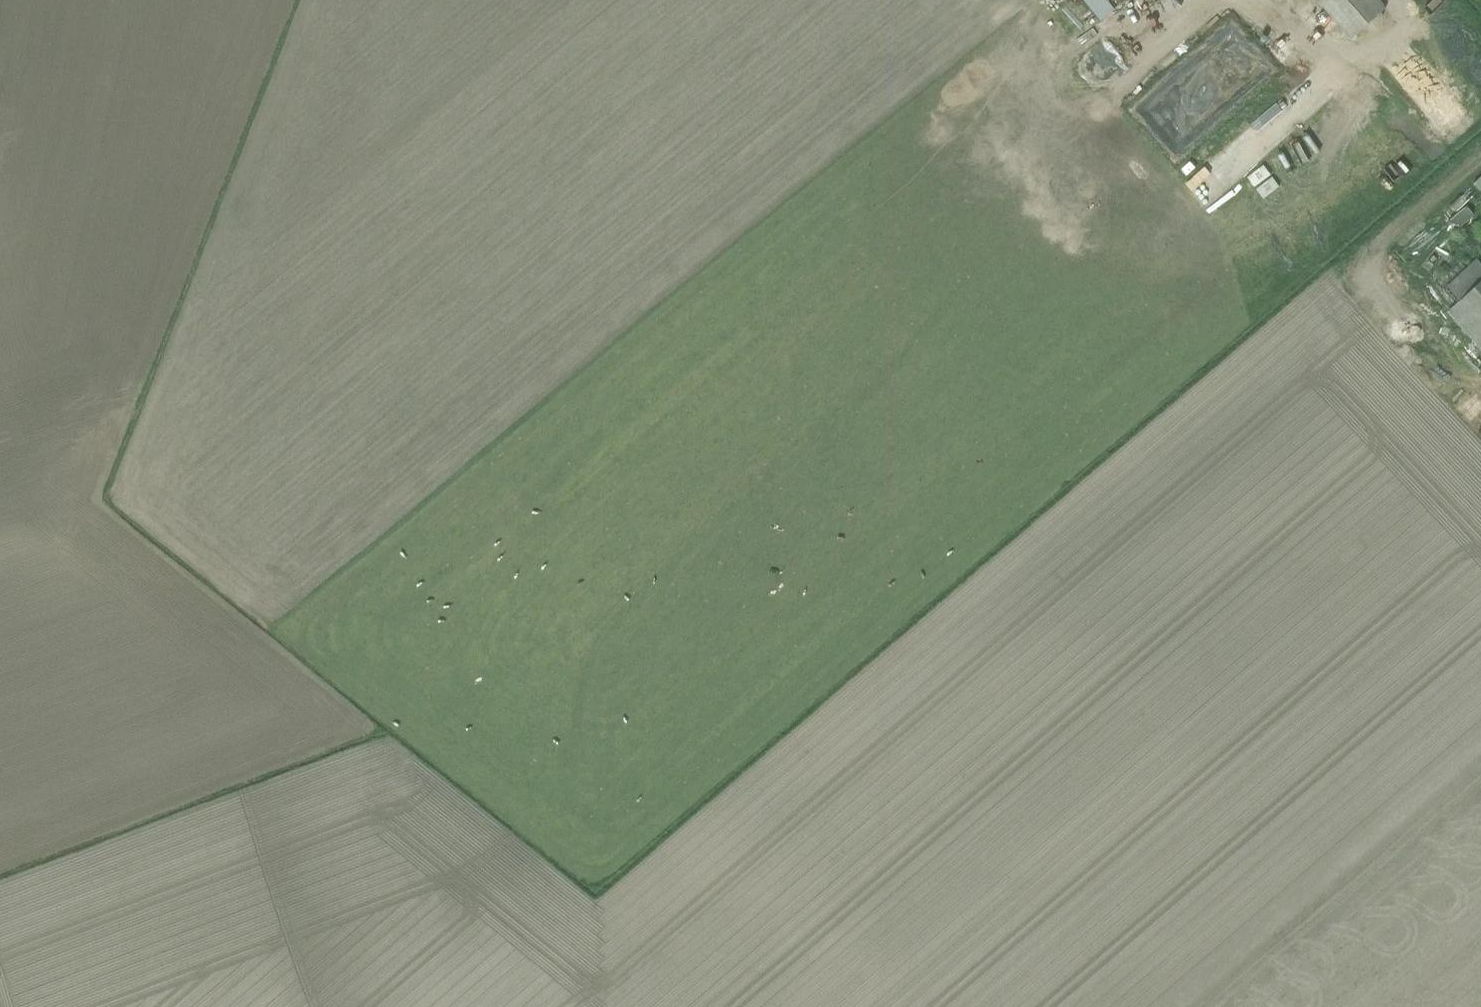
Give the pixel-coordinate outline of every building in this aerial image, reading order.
[(1100,20),(1114,8),(1107,0),(1083,0),(1100,20)] [(1351,38),(1386,8),(1379,0),(1317,0),(1351,38)] [(1476,258),(1443,289),(1457,303),(1446,313),(1480,350),(1480,263),(1476,258)]
